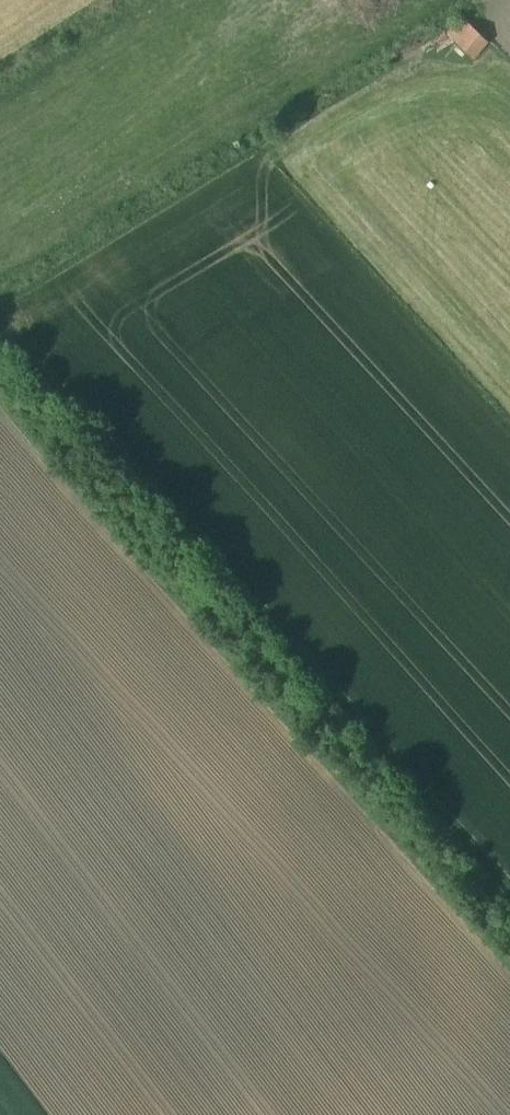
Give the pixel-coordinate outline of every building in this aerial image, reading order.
[(467,15),(451,33),(479,59),(495,41),(467,15)]
